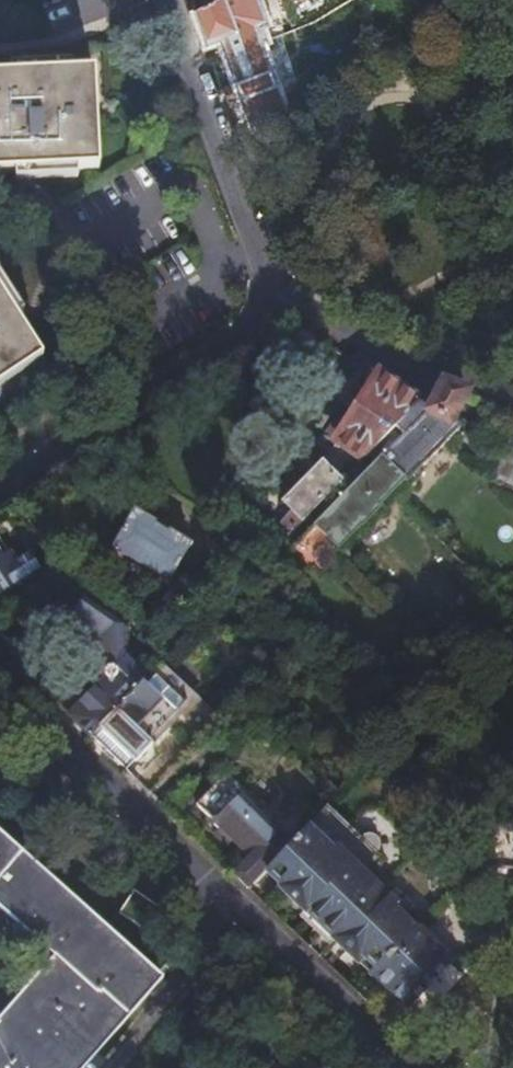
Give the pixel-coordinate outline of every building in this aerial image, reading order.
[(253,0),(217,0),(195,12),(209,49),(222,44),(239,86),(225,92),(229,105),(243,99),(253,123),(238,128),(244,142),(286,114),(256,50),(263,47),(257,29),(263,26),(253,0)] [(0,80),(0,177),(87,173),(98,173),(94,77),(0,80)] [(38,361),(0,302),(0,385),(38,361)] [(393,430),(417,406),(377,379),(337,440),(365,459),(393,430)] [(428,412),(417,406),(393,430),(402,438),(311,531),(331,550),(355,527),(356,530),(375,511),(373,509),(398,484),(400,486),(454,430),(449,426),(464,394),(441,385),(428,412)] [(493,479),(512,486),(512,455),(498,449),(493,479)] [(281,502),(302,522),(341,483),(321,463),(281,502)] [(116,551),(111,561),(159,589),(165,580),(168,582),(190,545),(133,512),(112,549),(116,551)] [(43,577),(28,556),(15,564),(0,542),(0,616),(49,587),(43,577)] [(68,718),(93,741),(118,715),(116,712),(144,683),(157,670),(135,650),(126,628),(117,627),(78,603),(61,630),(86,646),(83,651),(100,670),(99,672),(98,676),(98,680),(100,684),(68,718)] [(57,635),(83,651),(86,646),(61,630),(57,635)] [(118,715),(93,741),(123,769),(131,760),(133,763),(152,743),(147,738),(173,710),(144,683),(116,712),(118,715)] [(244,887),(259,871),(278,888),(302,912),(297,918),(326,946),(332,940),(404,1008),(450,958),(405,916),(413,907),(374,870),(385,858),(377,850),(379,842),(377,837),(375,835),(370,831),(363,831),(358,833),(337,813),(342,806),(330,795),(285,843),(225,786),(214,784),(194,807),(214,826),(208,834),(223,847),(228,840),(236,847),(220,864),(244,887)] [(507,815),(499,814),(496,837),(489,836),(490,835),(489,835),(486,855),(491,855),(489,877),(512,880),(512,816),(507,815)] [(161,981),(0,840),(0,913),(54,962),(0,1023),(0,1067),(87,1067),(161,981)]
